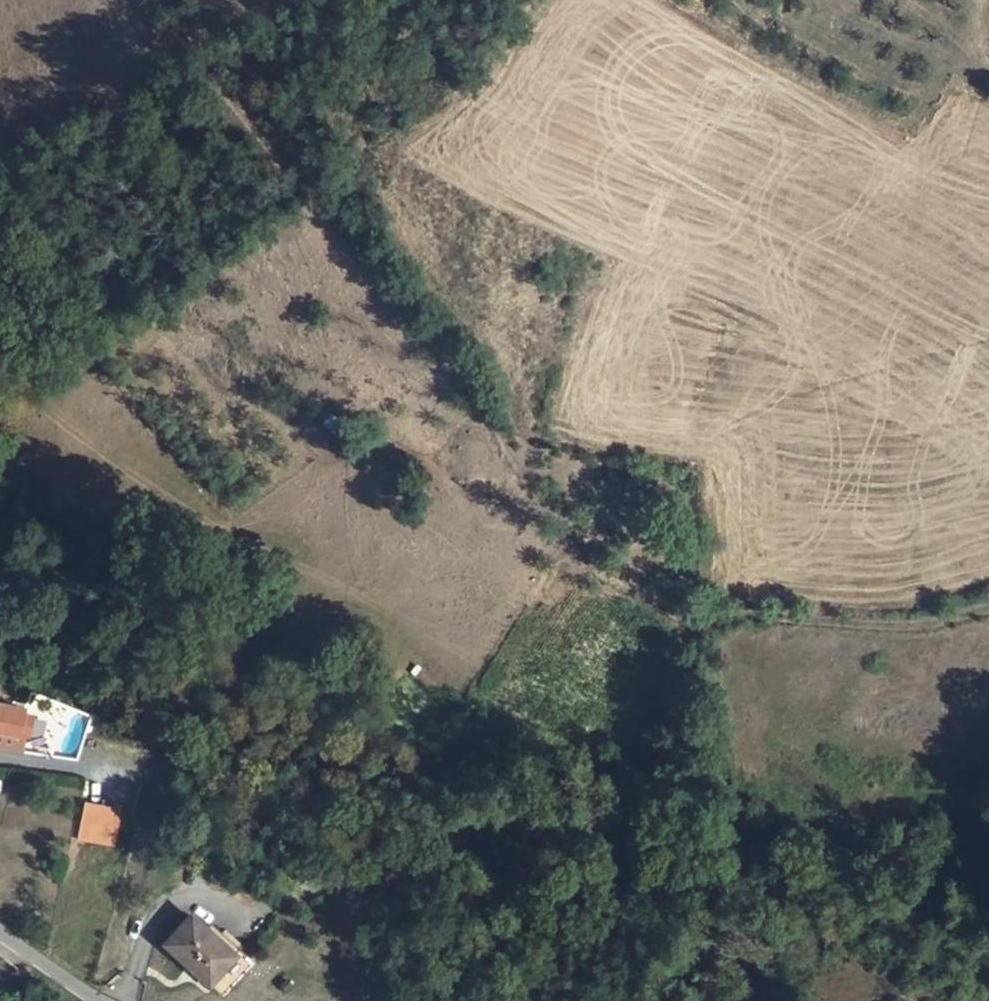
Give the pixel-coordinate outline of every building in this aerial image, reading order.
[(570,267),(554,262),(550,274),(566,279),(570,267)] [(11,735),(15,718),(17,703),(0,702),(0,733),(11,735)] [(27,719),(15,718),(11,735),(17,734),(25,735),(27,719)] [(16,751),(17,734),(11,735),(0,733),(0,749),(16,751)] [(80,823),(71,856),(92,862),(102,828),(80,823)] [(189,929),(168,952),(211,995),(234,970),(189,929)]
